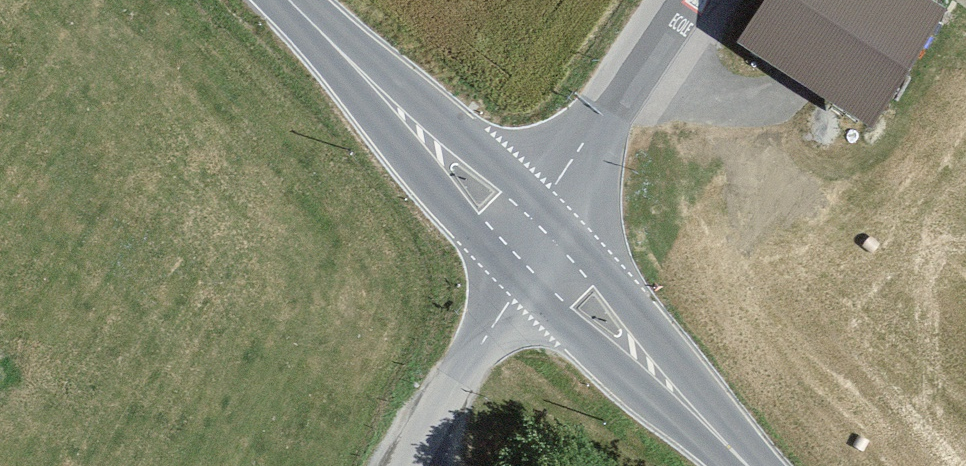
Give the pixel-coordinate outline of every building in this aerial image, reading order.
[(946,11),(928,0),(766,0),(737,43),(868,129),(946,11)]
